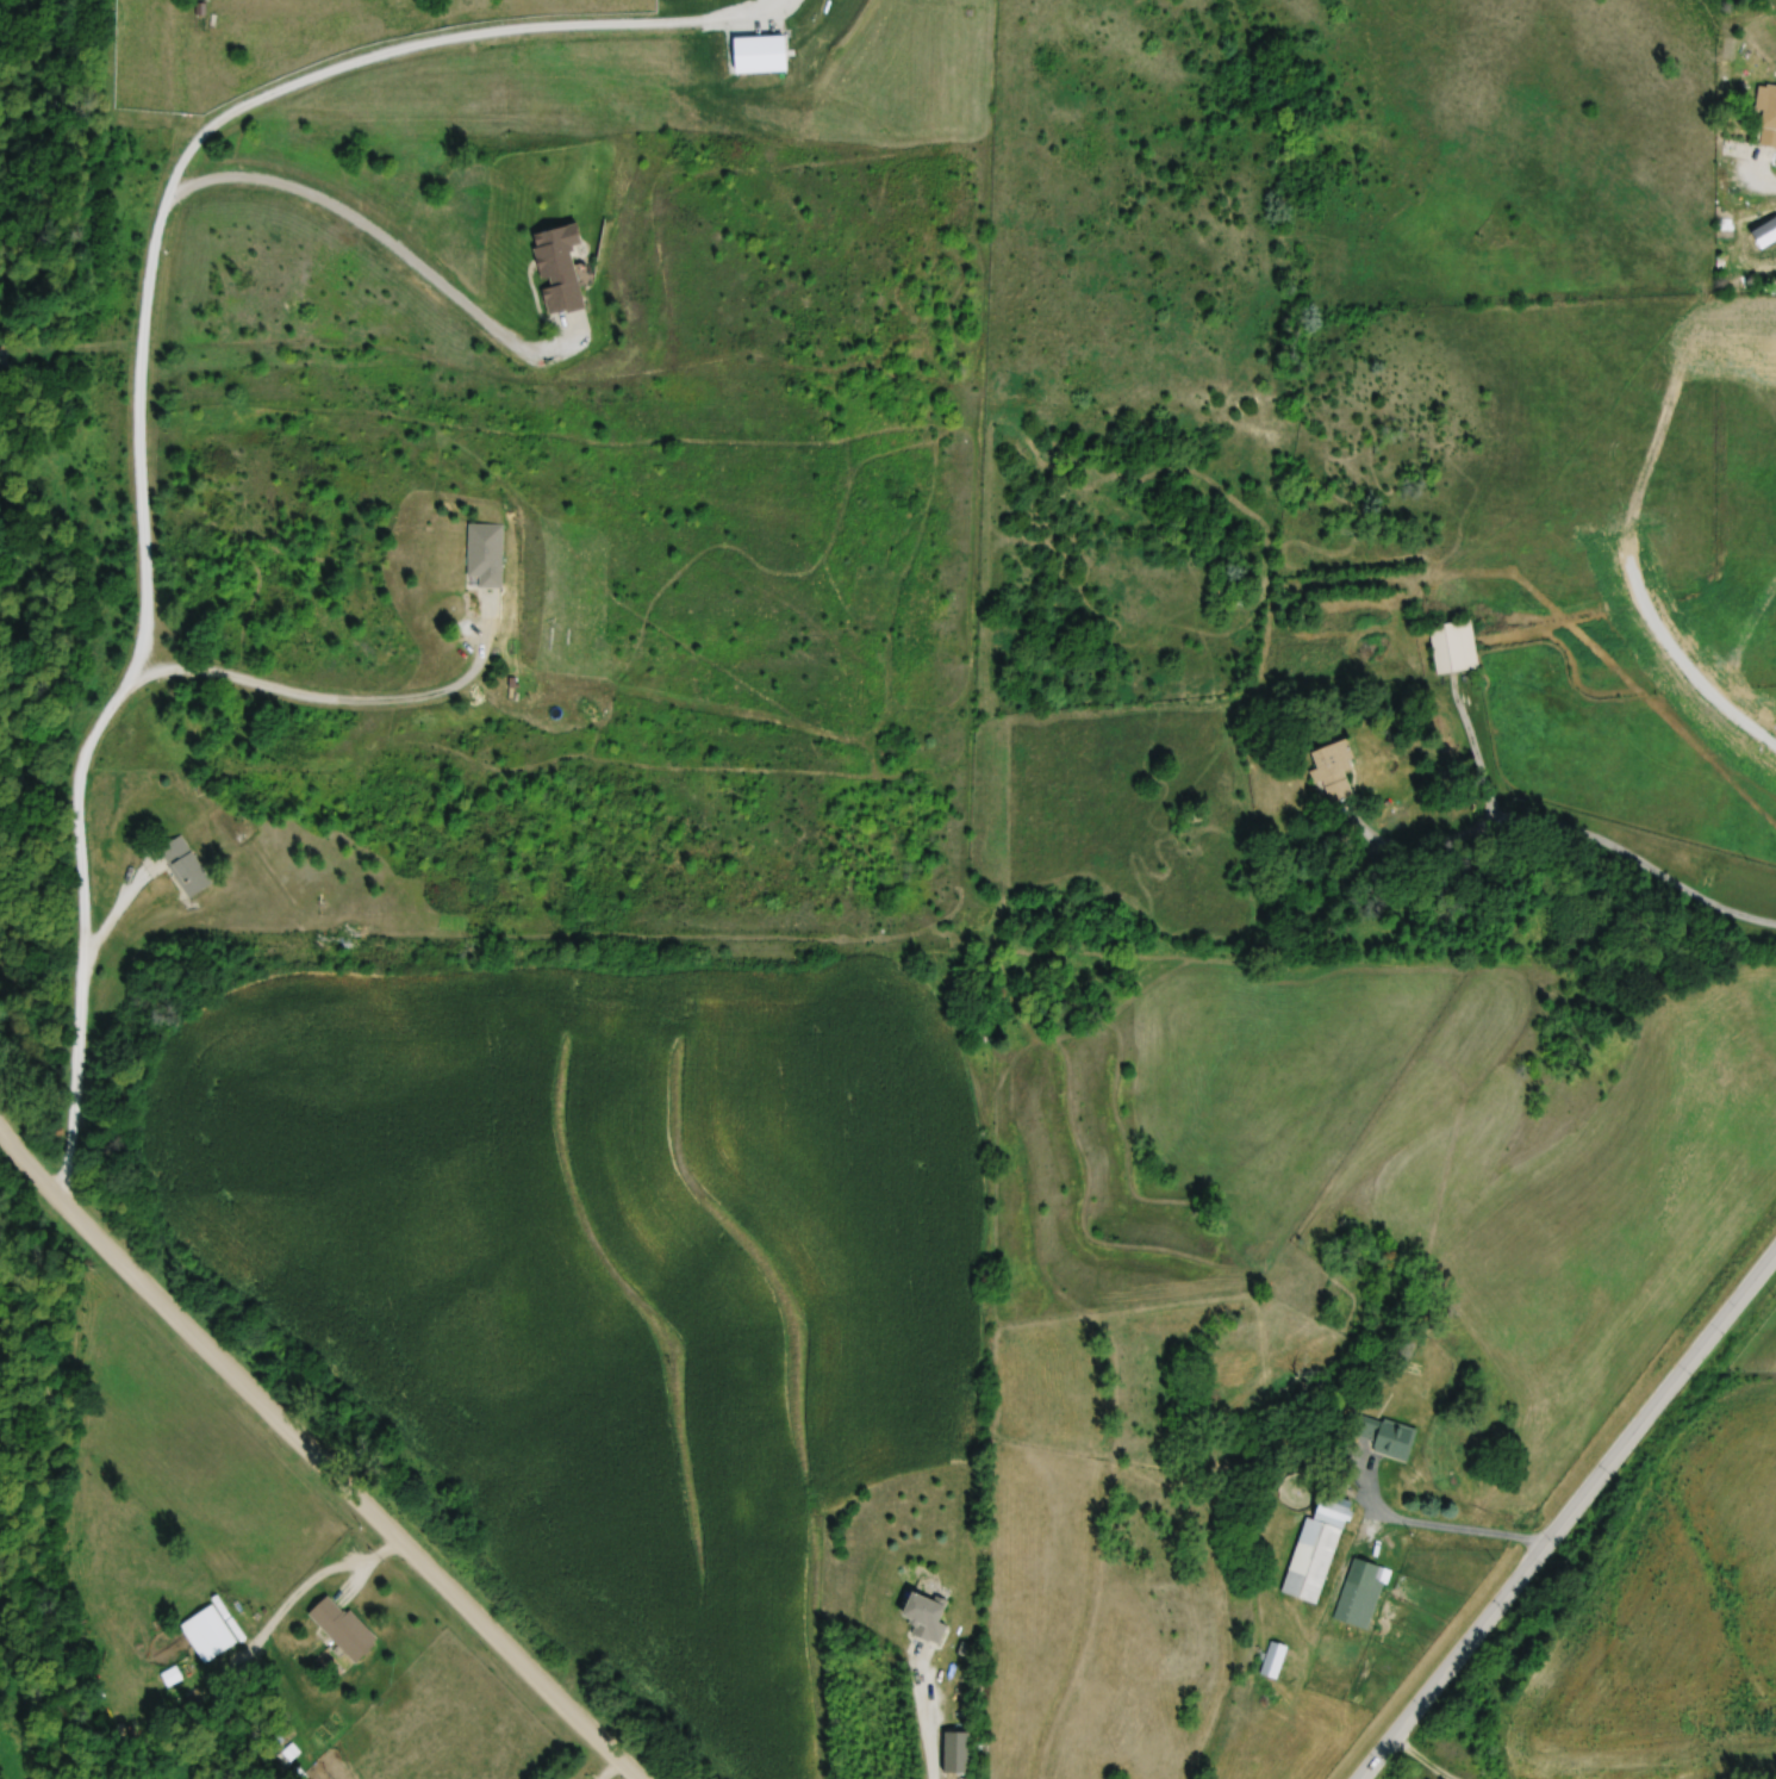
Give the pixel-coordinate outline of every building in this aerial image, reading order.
[(1775,148),(1775,87),(1758,85),(1756,110),(1763,110),(1760,147),(1775,148)] [(1775,243),(1775,223),(1764,224),(1764,237),(1761,237),(1761,243),(1775,243)] [(569,248),(580,245),(575,225),(528,236),(548,317),(583,308),(569,248)] [(505,524),(469,524),(469,587),(505,587),(505,524)] [(1296,609),(1297,625),(1313,624),(1312,608),(1296,609)] [(1423,618),(1434,668),(1476,660),(1466,610),(1423,618)] [(1307,742),(1311,759),(1301,761),(1313,797),(1345,786),(1338,765),(1351,760),(1340,730),(1307,742)] [(1207,821),(1202,807),(1184,813),(1189,827),(1207,821)] [(159,850),(191,899),(214,883),(183,835),(159,850)] [(1352,1405),(1344,1423),(1366,1433),(1366,1443),(1395,1454),(1408,1420),(1379,1408),(1372,1414),(1352,1405)] [(1318,1604),(1351,1502),(1317,1491),(1283,1593),(1318,1604)] [(1371,1629),(1388,1567),(1353,1558),(1336,1620),(1371,1629)] [(923,1625),(918,1637),(940,1644),(946,1625),(939,1622),(945,1603),(908,1591),(900,1617),(923,1625)] [(348,1609),(345,1613),(327,1595),(307,1614),(355,1663),(379,1640),(348,1609)] [(205,1662),(237,1643),(214,1604),(181,1624),(205,1662)] [(1261,1674),(1277,1679),(1288,1646),(1271,1641),(1261,1674)] [(942,1773),(969,1773),(969,1732),(942,1732),(942,1773)]
